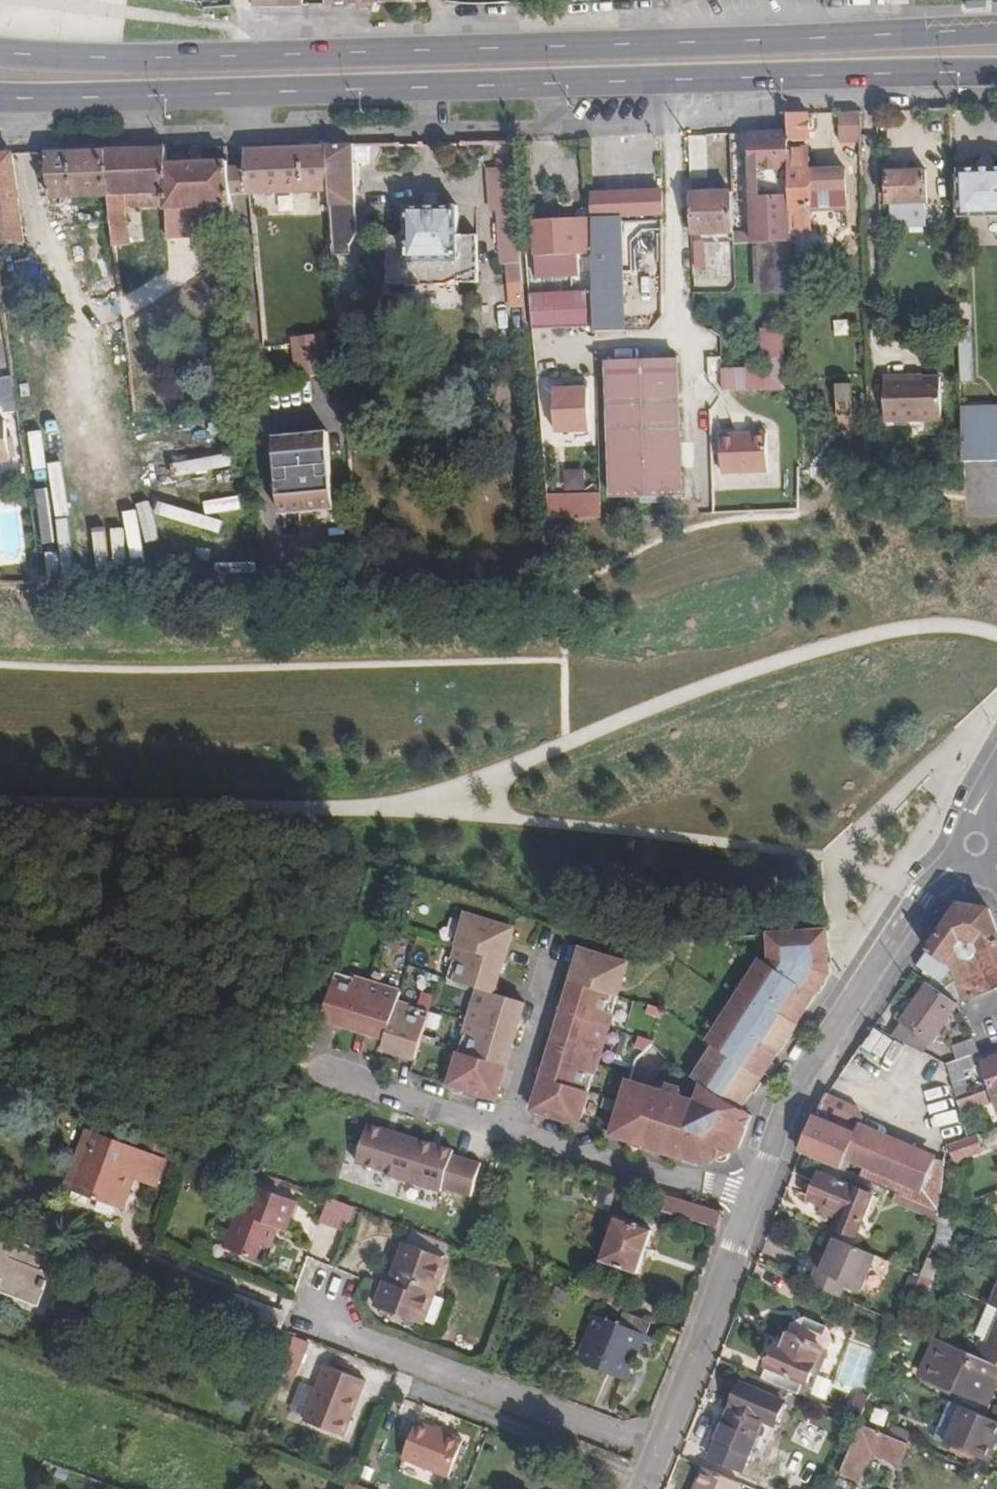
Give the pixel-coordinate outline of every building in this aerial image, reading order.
[(863,140),(861,111),(844,112),(845,141),(863,140)] [(792,139),(810,139),(812,138),(811,113),(791,113),(791,131),(792,139)] [(793,190),(792,148),(792,139),(791,131),(752,133),(753,191),(758,191),(793,190)] [(810,139),(792,139),(792,148),(810,149),(810,139)] [(330,147),(334,194),(337,243),(353,241),(362,231),(357,144),(330,144),(330,147)] [(334,194),(330,147),(248,150),(248,166),(231,166),(233,196),(334,194)] [(794,227),(814,226),(814,207),(849,206),(849,170),(812,171),(812,149),(810,149),(792,148),(793,190),(794,227)] [(168,149),(105,151),(110,196),(169,194),(171,237),(237,234),(234,205),(233,196),(230,161),(169,164),(168,149)] [(110,196),(105,151),(48,153),(53,197),(110,196)] [(14,154),(0,155),(0,248),(28,244),(14,154)] [(520,232),(515,166),(489,168),(491,210),(499,210),(500,233),(504,233),(520,232)] [(961,170),(962,218),(996,217),(996,169),(961,170)] [(930,209),(929,171),(889,172),(890,210),(930,209)] [(532,300),(535,335),(595,332),(625,330),(624,214),(665,213),(664,190),(594,192),(596,216),(580,216),(536,217),(539,274),(583,272),(582,254),(593,253),(594,298),(532,300)] [(794,227),(793,190),(758,191),(761,272),(786,271),(786,288),(796,288),(795,265),(795,235),(794,227)] [(736,231),(734,192),(694,193),(695,232),(736,231)] [(410,235),(390,236),(391,283),(413,283),(413,287),(463,287),(463,282),(480,282),(480,233),(460,233),(459,205),(409,206),(410,235)] [(580,216),(596,216),(593,210),(588,205),(584,206),(580,213),(580,216)] [(814,226),(794,227),(795,235),(814,235),(814,226)] [(82,229),(85,287),(102,286),(99,228),(82,229)] [(523,265),(520,232),(504,233),(507,267),(523,265)] [(815,265),(814,235),(795,235),(795,265),(815,265)] [(23,273),(37,270),(33,250),(3,256),(13,304),(29,301),(23,273)] [(356,353),(350,269),(339,270),(345,353),(356,353)] [(786,271),(761,272),(760,272),(761,289),(786,288),(786,271)] [(969,326),(957,327),(958,384),(970,384),(969,326)] [(782,328),(762,328),(763,367),(721,368),(721,389),(784,387),(782,328)] [(296,381),(329,379),(326,338),(293,341),(296,381)] [(609,361),(614,499),(683,497),(679,360),(609,361)] [(15,385),(14,381),(0,383),(0,408),(4,408),(6,418),(18,417),(15,385)] [(913,385),(881,385),(882,430),(939,429),(938,387),(913,387),(913,385)] [(574,396),(559,396),(559,439),(594,439),(593,390),(574,390),(574,396)] [(39,395),(44,447),(61,445),(56,394),(39,395)] [(959,461),(996,460),(996,408),(958,408),(959,461)] [(364,446),(362,409),(349,409),(352,446),(364,446)] [(746,416),(746,412),(722,413),(723,451),(769,450),(768,412),(756,412),(756,416),(746,416)] [(12,465),(7,425),(0,426),(0,466),(12,465)] [(299,473),(278,475),(282,521),(337,515),(331,436),(275,441),(277,468),(298,466),(299,473)] [(277,468),(278,475),(299,473),(298,466),(277,468)] [(586,469),(566,469),(566,490),(587,490),(586,469)] [(56,538),(56,486),(41,486),(42,538),(56,538)] [(605,516),(604,500),(601,500),(549,503),(549,513),(554,517),(605,516)] [(989,992),(996,989),(996,938),(987,910),(957,904),(916,965),(937,978),(946,966),(960,1002),(989,992)] [(481,985),(451,1082),(498,1098),(527,1002),(496,993),(516,929),(470,911),(450,976),(481,985)] [(830,933),(773,937),(774,961),(771,965),(765,961),(710,1042),(716,1047),(696,1078),(710,1087),(699,1102),(680,1097),(682,1090),(654,1080),(652,1088),(630,1081),(613,1135),(708,1164),(741,1149),(752,1117),(742,1110),(763,1077),(764,1078),(781,1052),(782,1052),(799,1026),(798,1025),(815,997),(814,997),(827,975),(830,933)] [(583,948),(533,1110),(581,1124),(631,962),(583,948)] [(339,970),(326,1017),(391,1037),(389,1047),(423,1058),(437,1011),(401,999),(404,989),(339,970)] [(956,1004),(927,983),(901,1021),(931,1042),(956,1004)] [(993,1004),(989,992),(960,1002),(965,1015),(993,1004)] [(996,1087),(996,1059),(980,1065),(982,1071),(975,1074),(977,1080),(985,1077),(989,1090),(996,1087)] [(955,1102),(964,1099),(970,1097),(965,1083),(963,1084),(955,1061),(946,1064),(955,1102)] [(989,1090),(996,1115),(996,1087),(989,1090)] [(840,1172),(862,1118),(854,1108),(827,1096),(823,1101),(818,1112),(851,1127),(849,1134),(815,1120),(799,1155),(840,1172)] [(964,1140),(972,1137),(990,1131),(985,1115),(971,1121),(964,1099),(955,1102),(964,1140)] [(367,1125),(356,1168),(476,1198),(487,1156),(367,1125)] [(140,1175),(149,1153),(88,1130),(80,1149),(95,1154),(91,1165),(84,1163),(72,1192),(115,1208),(129,1171),(140,1175)] [(977,1152),(972,1137),(964,1140),(944,1148),(950,1162),(977,1152)] [(936,1213),(942,1166),(877,1138),(860,1180),(936,1213)] [(140,1175),(160,1182),(167,1160),(149,1153),(140,1175)] [(129,1171),(115,1208),(122,1211),(132,1181),(137,1183),(140,1175),(129,1171)] [(160,1182),(140,1175),(137,1183),(157,1190),(160,1182)] [(855,1236),(870,1195),(818,1175),(808,1200),(842,1213),(837,1228),(840,1229),(837,1235),(850,1239),(852,1234),(855,1236)] [(263,1265),(272,1242),(267,1240),(272,1227),(277,1228),(284,1231),(293,1202),(254,1188),(244,1214),(238,1211),(224,1250),(263,1265)] [(724,1211),(671,1195),(666,1210),(719,1226),(724,1211)] [(353,1232),(361,1207),(330,1198),(323,1223),(353,1232)] [(652,1229),(616,1216),(601,1260),(638,1272),(652,1229)] [(943,1216),(936,1244),(948,1247),(955,1219),(943,1216)] [(267,1240),(272,1242),(277,1228),(272,1227),(267,1240)] [(0,1234),(0,1289),(32,1302),(46,1271),(37,1268),(45,1251),(0,1234)] [(821,1273),(815,1270),(809,1286),(836,1297),(842,1282),(858,1288),(872,1255),(835,1240),(829,1256),(821,1273)] [(446,1261),(404,1245),(392,1276),(398,1277),(394,1286),(383,1282),(374,1308),(421,1326),(446,1261)] [(821,1273),(829,1256),(822,1254),(815,1270),(821,1273)] [(917,1275),(929,1280),(931,1281),(938,1264),(924,1259),(917,1275)] [(921,1298),(929,1280),(917,1275),(909,1294),(921,1298)] [(258,1318),(264,1305),(233,1293),(227,1306),(258,1318)] [(990,1306),(985,1304),(973,1335),(980,1339),(978,1343),(976,1342),(970,1356),(996,1367),(996,1309),(990,1306)] [(244,1318),(232,1312),(225,1326),(238,1331),(244,1318)] [(645,1334),(598,1316),(579,1365),(627,1383),(645,1334)] [(804,1383),(819,1346),(786,1333),(781,1349),(774,1346),(765,1367),(772,1370),(767,1382),(795,1394),(799,1381),(804,1383)] [(306,1340),(292,1335),(283,1358),(297,1364),(306,1340)] [(996,1374),(996,1372),(996,1367),(970,1356),(935,1341),(920,1378),(983,1405),(987,1398),(976,1391),(996,1374)] [(297,1364),(283,1358),(280,1368),(293,1373),(297,1364)] [(363,1380),(323,1364),(300,1419),(340,1435),(363,1380)] [(774,1426),(784,1404),(740,1386),(709,1459),(740,1472),(762,1422),(774,1426)] [(845,1415),(856,1420),(866,1396),(856,1391),(845,1415)] [(943,1441),(957,1406),(953,1411),(942,1407),(930,1436),(943,1441)] [(943,1441),(942,1443),(982,1460),(991,1436),(994,1437),(996,1429),(996,1424),(957,1406),(943,1441)] [(800,1419),(791,1441),(818,1452),(827,1430),(800,1419)] [(459,1442),(412,1423),(397,1459),(444,1478),(459,1442)] [(867,1453),(876,1431),(858,1424),(837,1475),(855,1482),(867,1453)] [(897,1438),(901,1428),(889,1424),(886,1433),(897,1438)] [(876,1431),(867,1453),(896,1465),(905,1444),(876,1431)] [(739,1484),(705,1469),(696,1488),(737,1488),(739,1484)] [(356,1482),(349,1479),(345,1488),(374,1488),(356,1482)]
